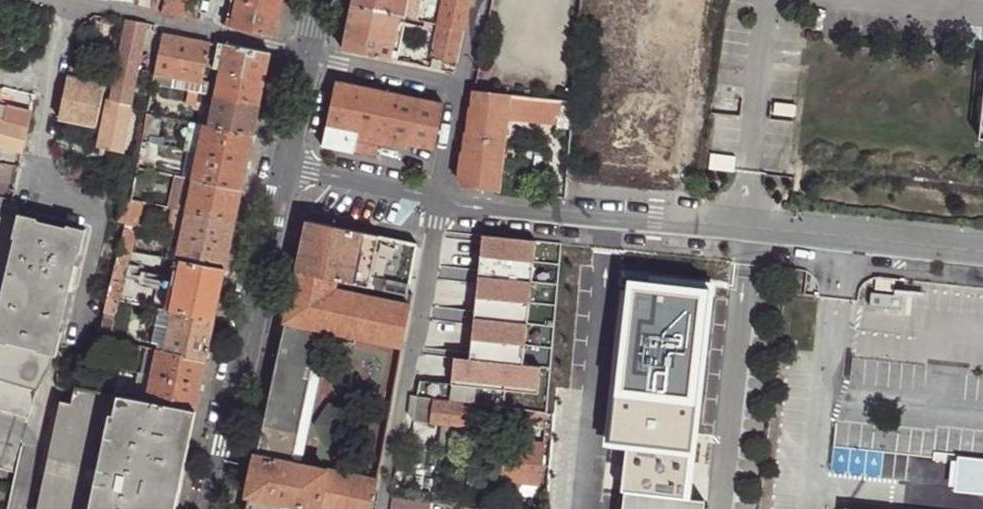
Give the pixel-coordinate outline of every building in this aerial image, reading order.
[(157,10),(163,11),(166,0),(158,0),(157,10)] [(163,11),(163,14),(194,21),(199,3),(189,1),(189,0),(166,0),(163,11)] [(232,28),(274,37),(282,0),(238,0),(232,28)] [(352,7),(398,17),(403,18),(407,2),(407,0),(353,0),(352,7)] [(469,0),(443,0),(438,25),(463,31),(469,0)] [(403,18),(418,21),(422,5),(407,2),(403,18)] [(389,60),(398,17),(352,7),(343,51),(389,60)] [(121,57),(142,61),(147,34),(149,25),(127,20),(121,57)] [(156,26),(149,25),(147,34),(154,36),(156,26)] [(456,63),(463,31),(438,25),(432,57),(456,63)] [(156,73),(176,77),(181,57),(193,60),(197,40),(163,34),(156,73)] [(208,67),(213,43),(197,40),(193,60),(181,57),(176,77),(205,83),(205,80),(208,67)] [(217,44),(213,43),(208,67),(213,69),(218,45),(217,44)] [(220,69),(225,43),(220,43),(215,68),(220,69)] [(271,53),(227,44),(221,70),(266,77),(271,53)] [(141,63),(142,61),(121,57),(113,101),(133,104),(139,73),(144,73),(146,64),(141,63)] [(260,105),(266,77),(221,70),(216,95),(260,105)] [(155,74),(153,83),(205,95),(207,85),(155,74)] [(107,85),(69,76),(60,119),(97,128),(107,85)] [(336,82),(324,141),(376,159),(379,146),(406,151),(408,144),(435,150),(444,105),(336,82)] [(148,110),(187,118),(191,97),(152,90),(148,110)] [(475,93),(458,180),(466,189),(497,194),(506,121),(508,97),(475,93)] [(253,135),(260,105),(216,95),(210,120),(203,119),(202,124),(204,125),(253,135)] [(513,98),(508,97),(506,121),(554,127),(556,103),(540,102),(513,98)] [(123,151),(133,104),(113,101),(110,100),(100,146),(123,151)] [(24,153),(32,113),(8,107),(5,120),(0,119),(0,147),(24,153)] [(157,138),(160,116),(148,113),(142,140),(152,142),(153,138),(157,138)] [(203,125),(192,123),(185,150),(196,152),(203,125)] [(248,162),(253,135),(204,125),(198,152),(248,162)] [(178,130),(170,132),(171,140),(180,138),(178,130)] [(151,148),(152,142),(142,140),(137,167),(151,170),(155,149),(151,148)] [(242,189),(248,162),(198,152),(193,179),(242,189)] [(713,154),(711,170),(736,173),(738,157),(713,154)] [(131,170),(132,166),(132,160),(111,159),(110,167),(131,170)] [(186,211),(193,179),(176,175),(168,208),(171,208),(186,211)] [(235,221),(242,189),(193,179),(186,211),(235,221)] [(139,222),(143,202),(130,200),(124,224),(133,226),(134,221),(139,222)] [(182,234),(186,211),(171,208),(167,231),(168,231),(168,230),(171,230),(171,232),(182,234)] [(231,242),(235,221),(186,211),(182,234),(231,242)] [(38,396),(51,368),(77,245),(71,244),(73,232),(0,215),(0,384),(38,396)] [(307,221),(296,272),(336,279),(336,280),(352,284),(362,233),(307,221)] [(132,230),(133,226),(124,224),(118,249),(132,252),(137,232),(132,230)] [(362,233),(352,284),(409,296),(409,295),(417,245),(406,242),(362,233)] [(225,270),(231,242),(182,234),(176,260),(225,270)] [(537,243),(484,237),(470,361),(455,359),(452,386),(538,396),(541,368),(524,367),(537,243)] [(122,301),(132,252),(118,249),(108,298),(122,301)] [(215,319),(225,270),(176,260),(174,270),(179,271),(172,305),(166,304),(165,309),(168,310),(174,311),(215,319)] [(296,272),(286,321),(322,329),(403,346),(411,307),(334,291),(336,280),(336,279),(296,272)] [(892,283),(875,281),(874,292),(891,294),(892,283)] [(703,292),(624,284),(606,444),(629,446),(622,508),(705,508),(705,506),(678,503),(684,452),(703,292)] [(904,299),(874,295),(872,308),(902,312),(904,299)] [(118,317),(122,301),(108,298),(104,313),(118,317)] [(206,360),(215,319),(174,311),(168,310),(165,309),(162,308),(161,308),(154,342),(155,342),(153,350),(157,350),(165,352),(206,360)] [(286,321),(257,456),(294,464),(322,329),(286,321)] [(152,373),(157,350),(153,350),(147,349),(142,371),(152,373)] [(188,407),(196,409),(202,383),(206,360),(165,352),(157,350),(152,373),(147,400),(188,407)] [(134,397),(147,400),(152,373),(142,371),(140,371),(134,397)] [(16,472),(8,508),(35,508),(61,402),(38,396),(0,384),(0,468),(16,472)] [(61,402),(35,508),(166,508),(188,407),(147,400),(134,397),(75,387),(71,405),(61,402)] [(435,399),(419,397),(416,421),(432,423),(435,403),(435,399)] [(476,408),(435,403),(432,423),(444,425),(462,427),(473,428),(475,416),(476,408)] [(494,407),(476,405),(476,408),(475,416),(484,418),(492,419),(494,407)] [(524,412),(494,407),(492,419),(546,426),(546,415),(524,412)] [(484,418),(475,416),(473,428),(478,429),(483,427),(484,418)] [(462,427),(444,425),(441,444),(442,446),(458,448),(460,446),(462,427)] [(541,484),(544,446),(506,442),(502,481),(541,484)] [(249,495),(283,503),(291,504),(315,508),(373,508),(378,481),(294,464),(257,456),(256,456),(248,495),(249,495)] [(246,508),(282,508),(283,503),(249,495),(246,508)] [(433,503),(396,498),(394,508),(432,508),(433,503)]
